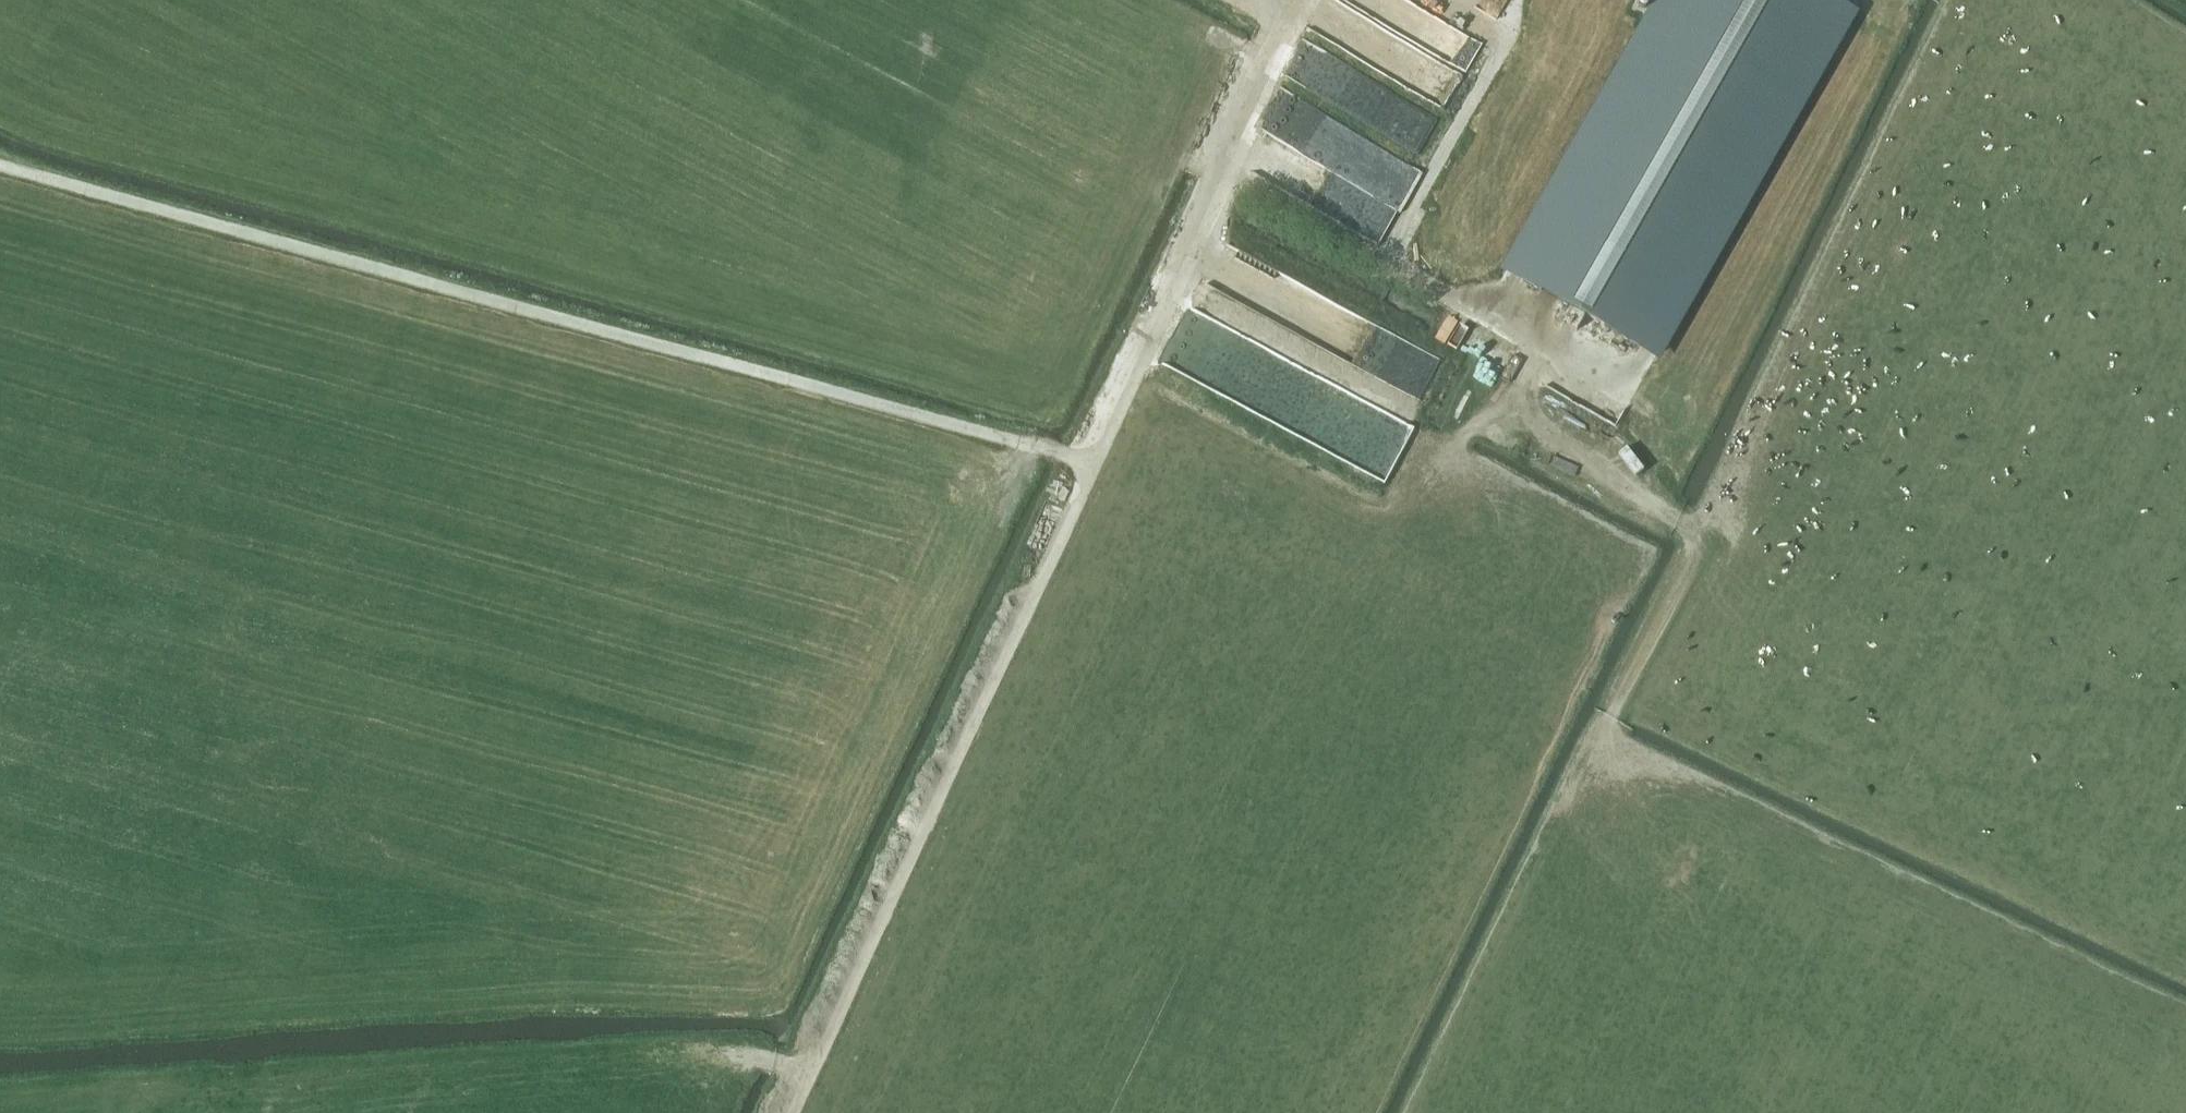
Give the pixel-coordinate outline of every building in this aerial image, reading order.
[(1500,267),(1648,351),(1843,10),(1825,0),(1652,0),(1500,267)] [(1456,100),(1484,41),(1460,29),(1457,36),(1454,35),(1454,25),(1441,24),(1438,30),(1437,49),(1421,41),(1423,24),(1413,23),(1413,32),(1400,31),(1390,26),(1360,23),(1363,24),(1360,49),(1356,46),(1354,62),(1409,88),(1390,86),(1442,112),(1449,112),(1456,97),(1456,100)] [(1375,353),(1366,368),(1420,400),(1444,361),(1393,331),(1379,355),(1375,353)]
